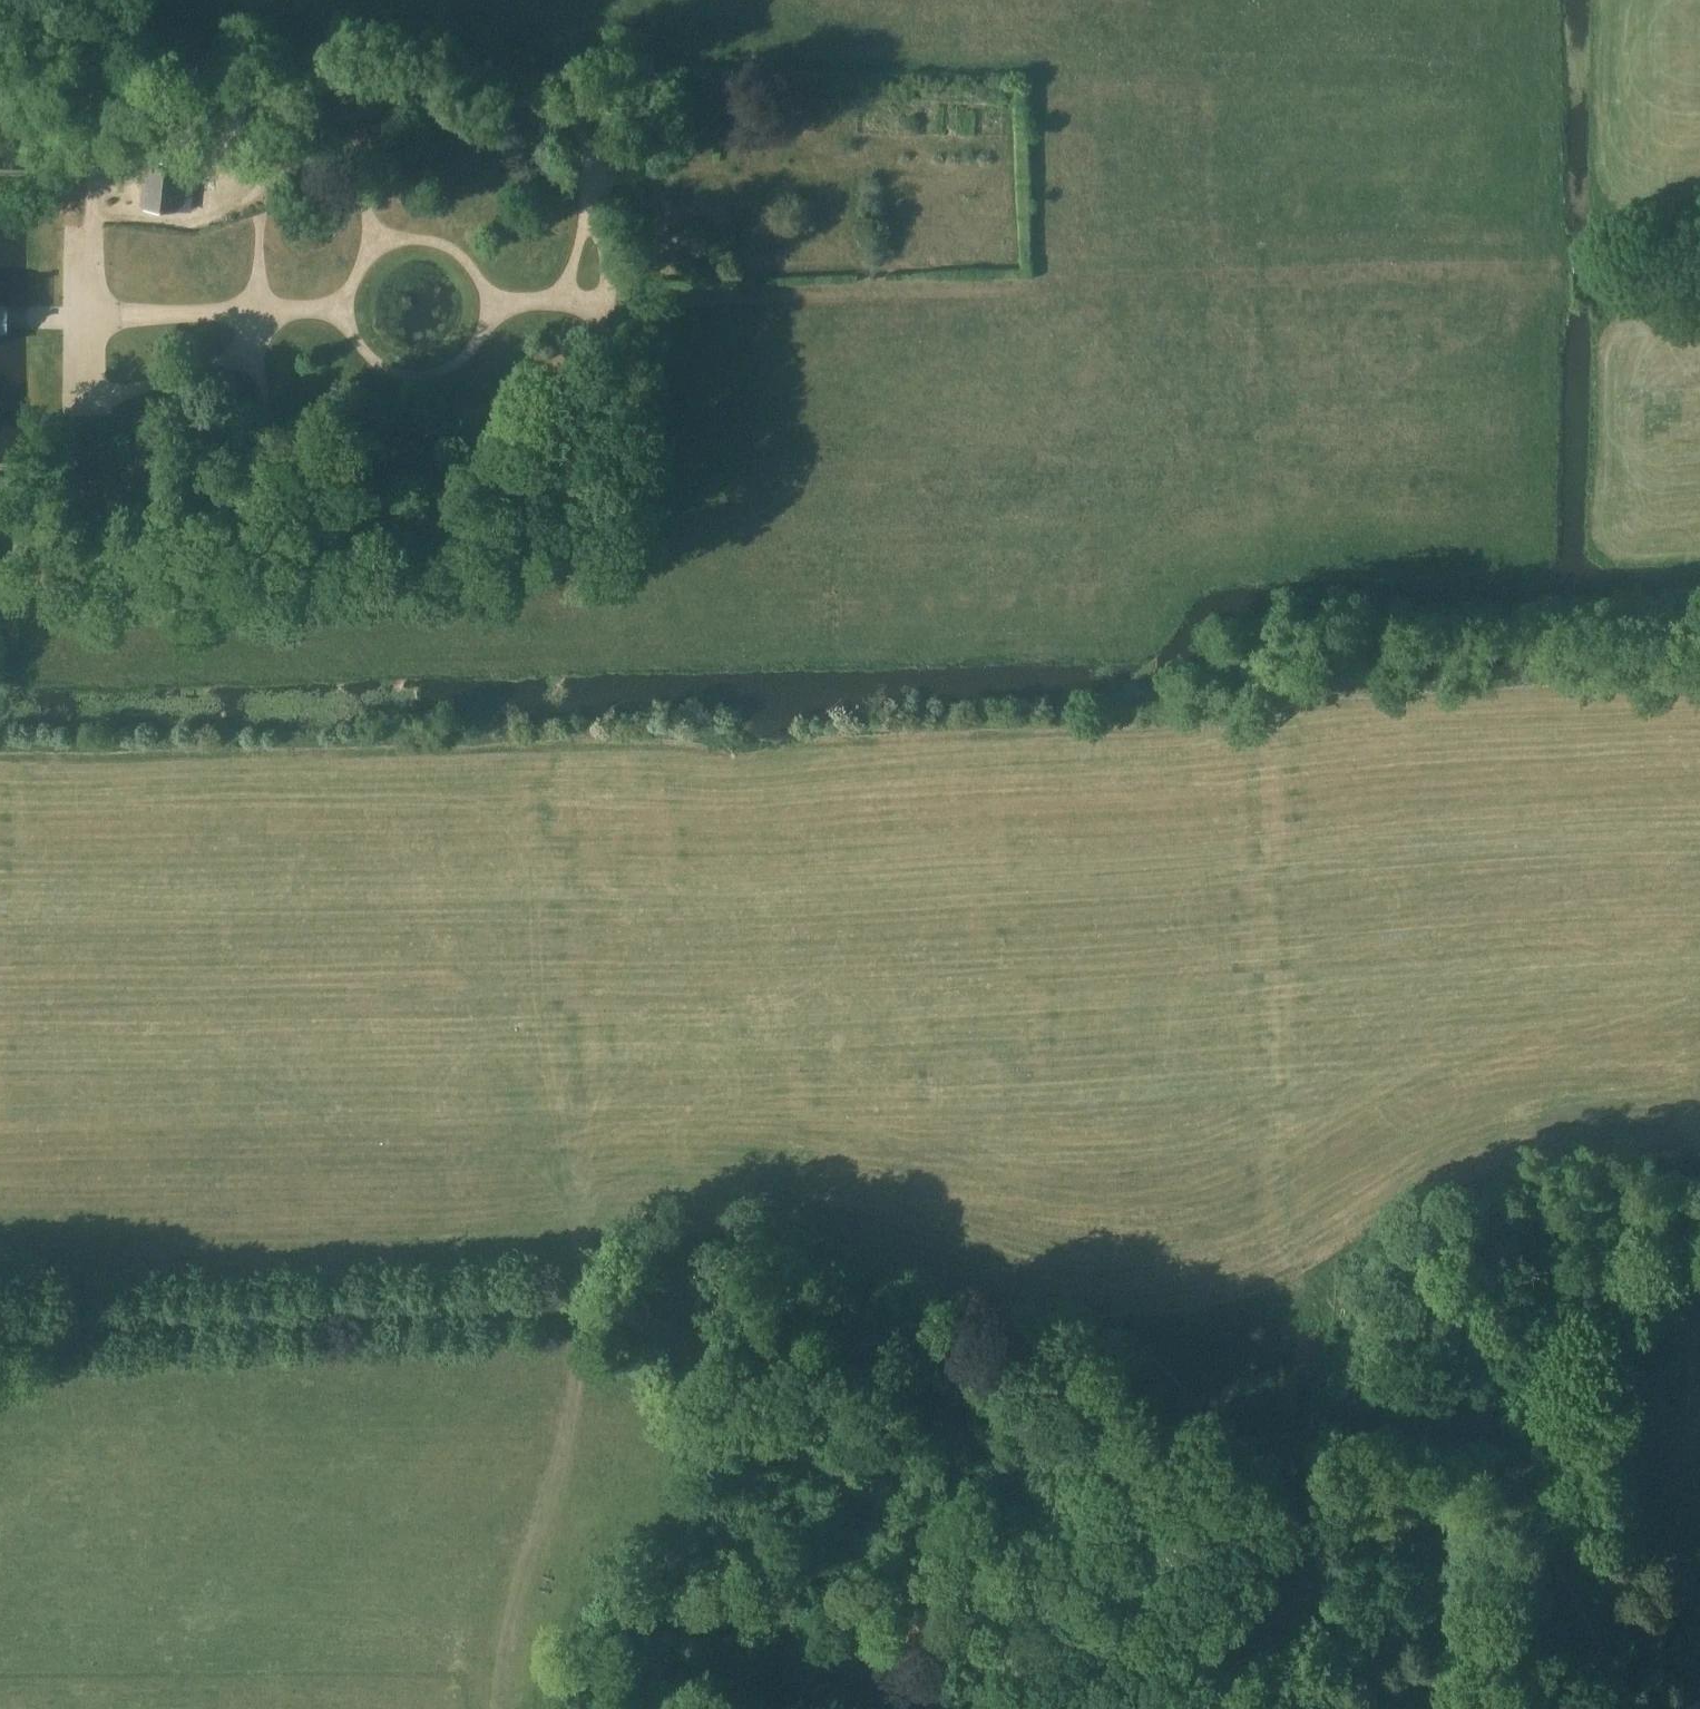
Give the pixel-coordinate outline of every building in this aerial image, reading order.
[(190,210),(195,164),(149,159),(145,205),(190,210)]
